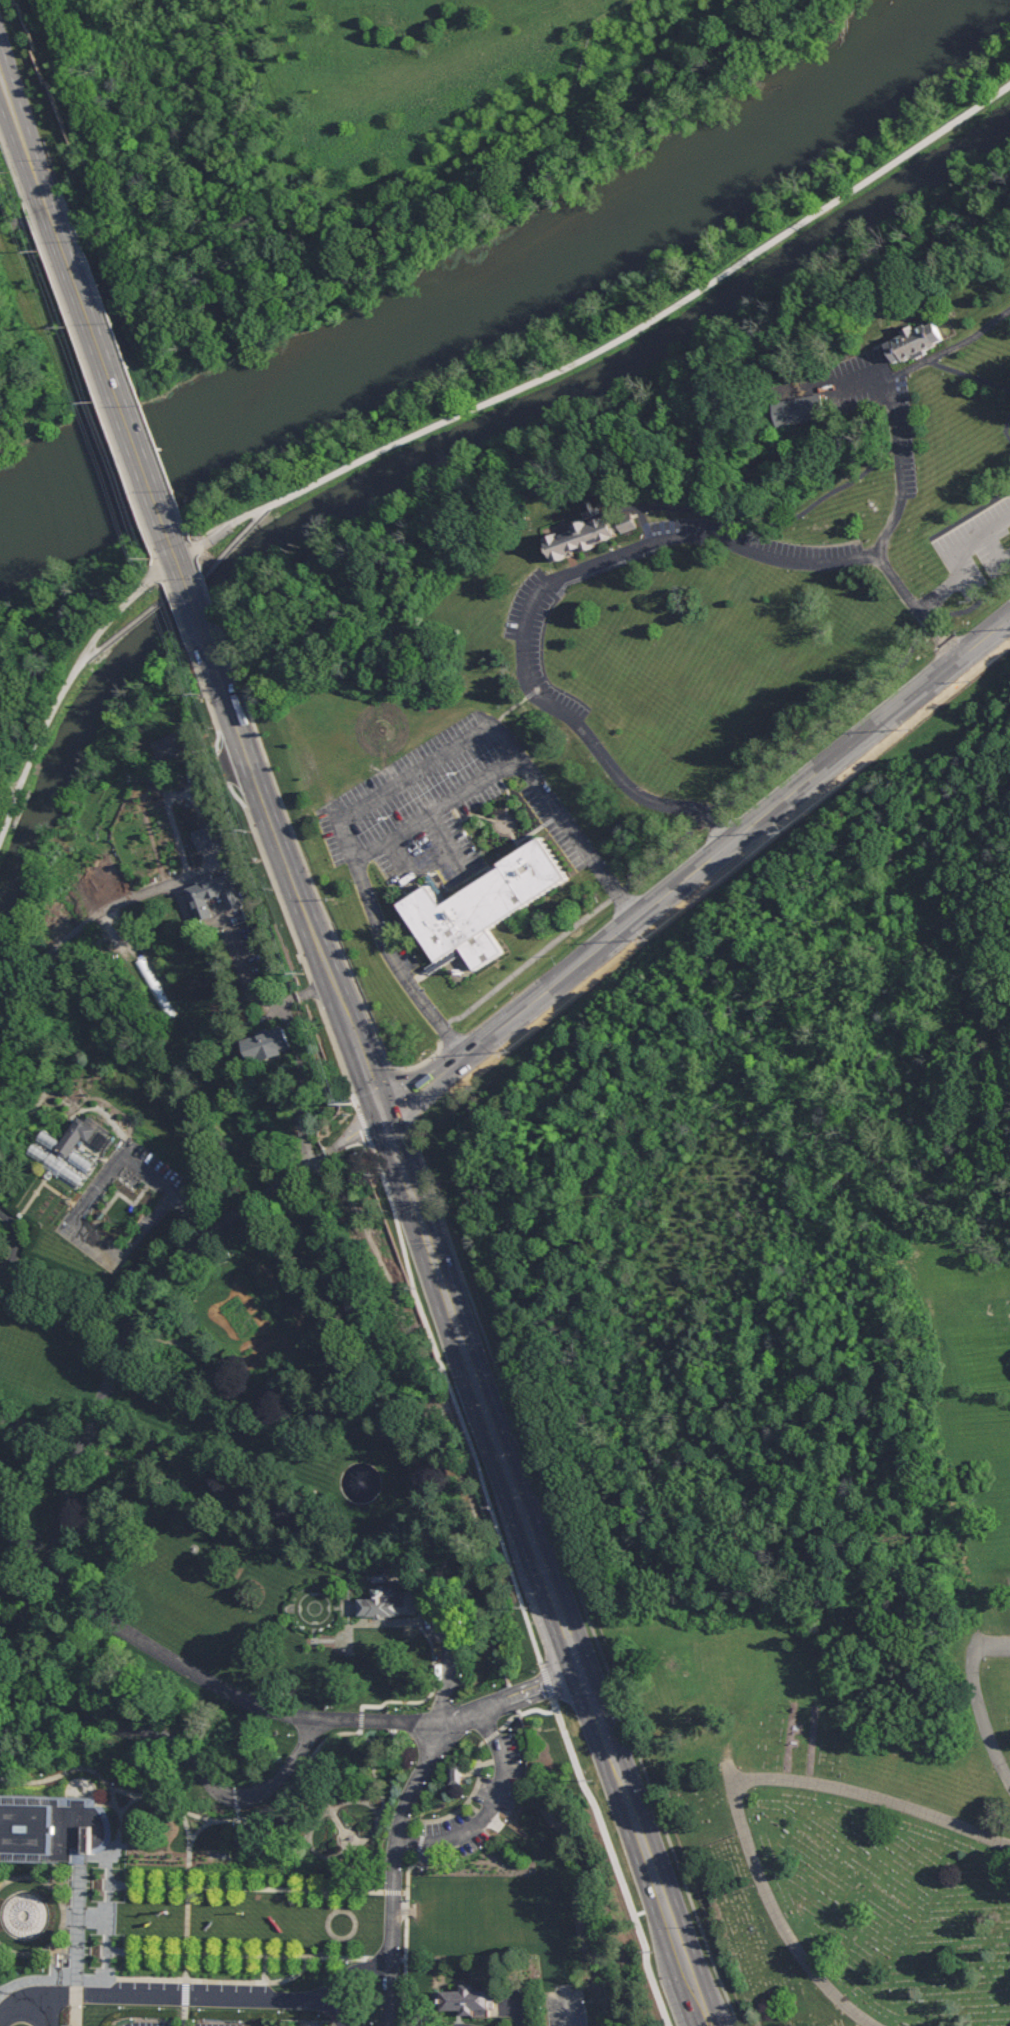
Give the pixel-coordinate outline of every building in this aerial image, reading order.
[(933,321),(886,345),(896,364),(943,340),(933,321)] [(821,394),(775,403),(779,428),(826,420),(821,394)] [(604,503),(588,510),(593,522),(551,539),(560,560),(617,537),(604,503)] [(181,733),(154,742),(161,764),(188,755),(181,733)] [(192,833),(201,857),(230,846),(221,822),(192,833)] [(543,834),(444,895),(434,879),(398,901),(435,961),(462,945),(475,967),(504,949),(492,929),(572,880),(543,834)] [(233,871),(188,887),(199,919),(214,913),(210,902),(224,897),(229,913),(245,907),(233,871)] [(284,1028),(262,1038),(245,1045),(255,1068),(285,1054),(294,1050),(284,1028)] [(80,1114),(62,1140),(45,1128),(38,1138),(59,1154),(57,1156),(52,1153),(51,1154),(35,1142),(27,1154),(48,1169),(44,1175),(46,1176),(49,1178),(53,1173),(76,1189),(84,1177),(66,1164),(67,1162),(62,1159),(64,1156),(88,1173),(94,1164),(75,1150),(84,1137),(90,1141),(99,1127),(80,1114)] [(357,1612),(416,1613),(416,1586),(396,1586),(397,1581),(389,1581),(389,1569),(371,1569),(370,1580),(357,1581),(357,1612)] [(449,1767),(449,1787),(463,1786),(463,1766),(449,1767)] [(58,1859),(0,1857),(0,1791),(91,1794),(91,1802),(103,1804),(108,1818),(108,1829),(105,1841),(88,1849),(88,1860),(81,1860),(58,1859)] [(493,1992),(438,1993),(439,2013),(464,2012),(465,2019),(494,2019),(493,1992)]
